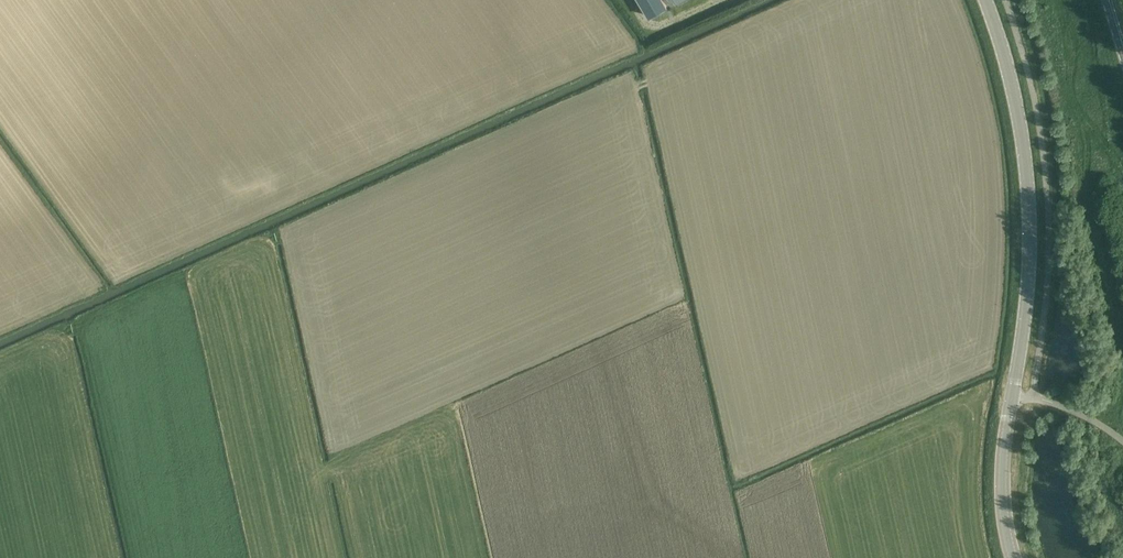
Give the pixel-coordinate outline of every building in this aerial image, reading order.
[(650,22),(669,10),(663,0),(637,0),(650,22)]
